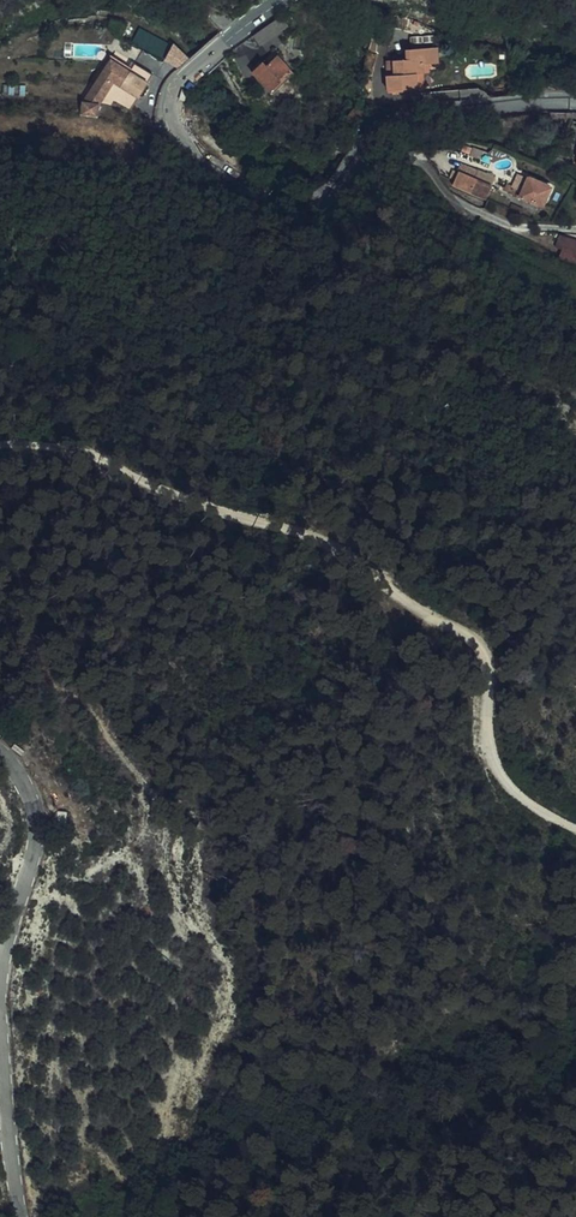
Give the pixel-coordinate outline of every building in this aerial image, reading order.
[(281,18),(255,39),(261,47),(287,26),(281,18)] [(163,57),(171,43),(140,26),(131,42),(150,52),(163,57)] [(412,60),(400,62),(392,63),(394,77),(390,78),(392,93),(427,89),(425,77),(432,75),(430,66),(439,64),(435,38),(414,41),(416,49),(410,50),(412,60)] [(172,41),(171,43),(163,57),(175,62),(181,51),(172,41)] [(400,62),(412,60),(410,50),(398,52),(400,62)] [(275,54),(283,62),(285,59),(278,52),(275,54)] [(282,64),(283,62),(275,54),(253,73),(272,98),(283,88),(281,85),(291,75),(282,64)] [(128,74),(108,61),(82,101),(101,113),(109,101),(129,113),(152,77),(134,66),(128,74)] [(565,142),(567,127),(551,127),(550,140),(565,142)] [(486,163),(489,153),(477,148),(475,147),(471,157),(486,163)] [(464,172),(457,183),(475,193),(482,182),(464,172)] [(519,191),(514,202),(519,202),(521,199),(543,208),(552,189),(530,180),(523,193),(519,191)] [(473,197),(475,193),(457,183),(455,187),(473,197)] [(519,191),(507,186),(501,196),(514,202),(519,191)] [(558,257),(575,262),(575,246),(563,242),(558,257)] [(453,691),(467,690),(467,678),(453,678),(453,691)]
